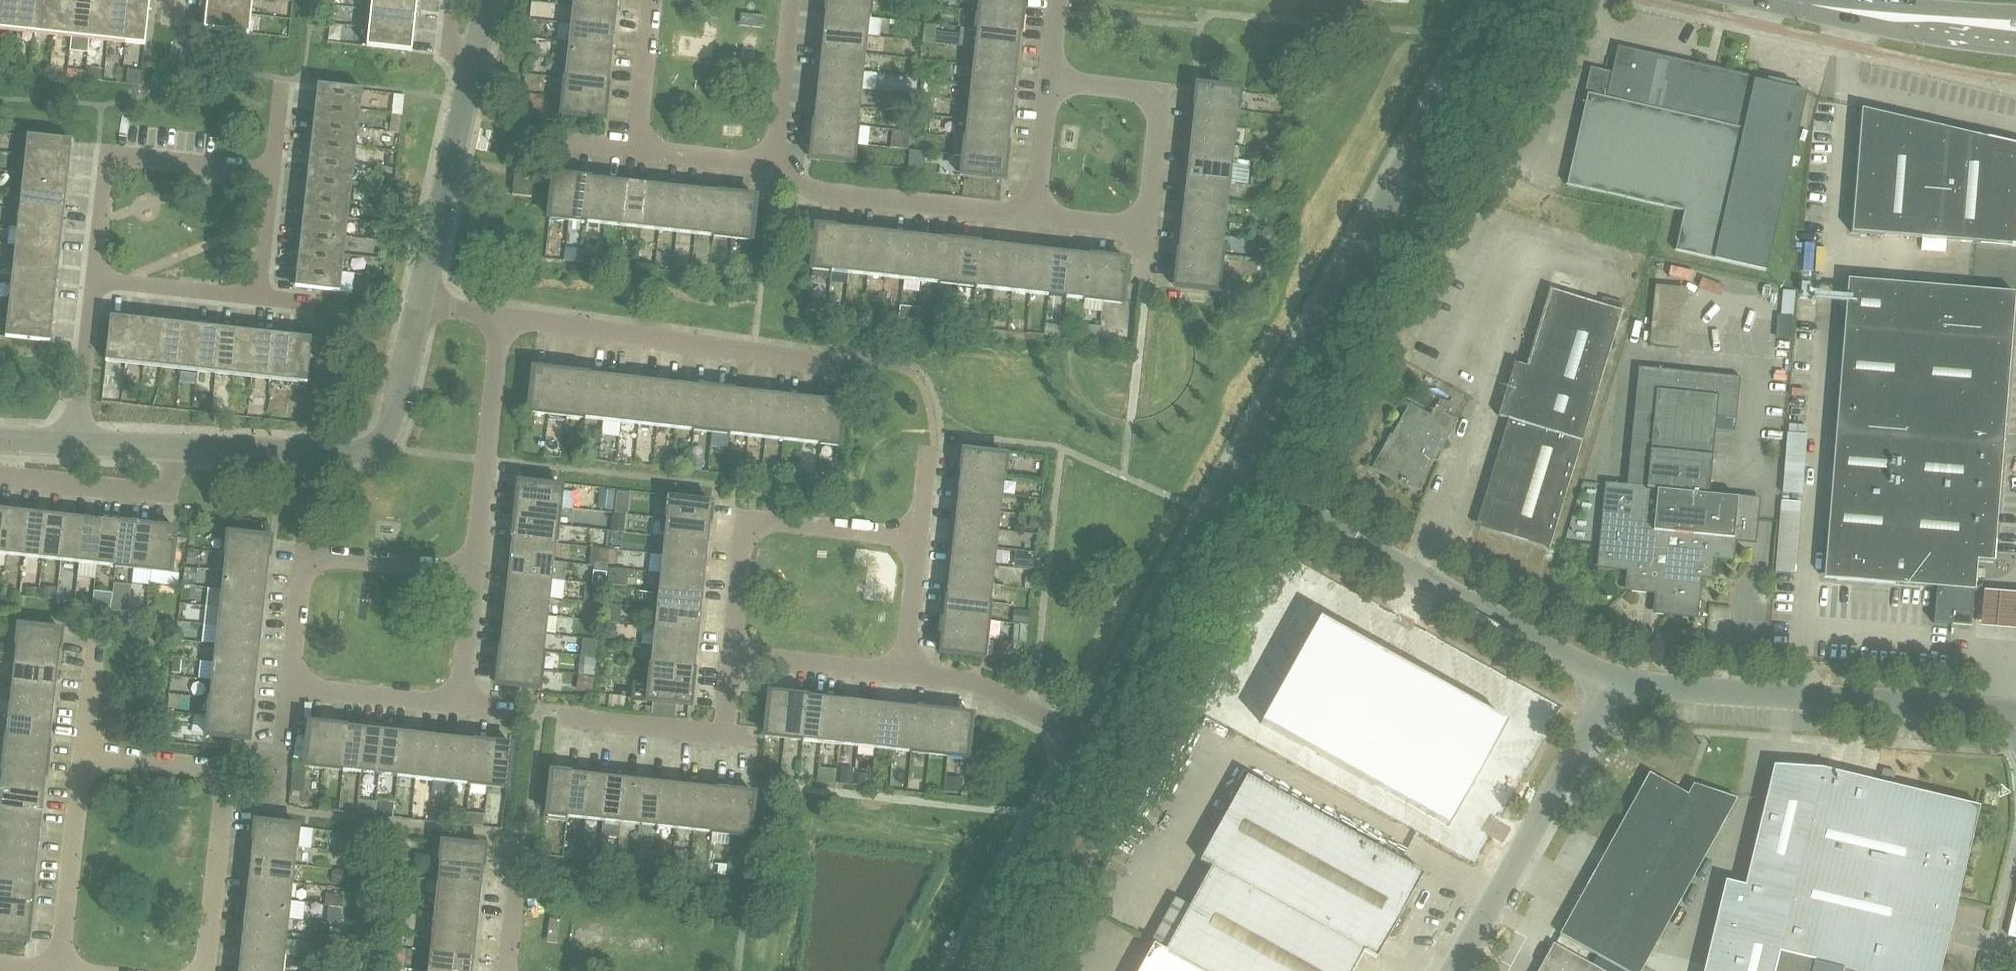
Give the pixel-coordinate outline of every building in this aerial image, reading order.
[(19,0),(1,0),(0,6),(0,30),(16,31),(19,0)] [(16,31),(34,33),(38,0),(19,0),(16,31)] [(34,33),(52,35),(56,0),(38,0),(34,33)] [(52,35),(71,37),(75,0),(56,0),(52,35)] [(71,37),(89,39),(94,0),(75,0),(71,37)] [(89,39),(107,41),(112,0),(94,0),(89,39)] [(107,41),(126,43),(131,0),(112,0),(107,41)] [(126,43),(146,45),(151,0),(131,0),(126,43)] [(208,9),(252,14),(254,0),(209,0),(208,9)] [(372,9),(417,14),(418,0),(373,0),(372,9)] [(573,5),(618,10),(619,0),(574,0),(573,5)] [(870,17),(871,0),(827,0),(826,12),(870,17)] [(1025,0),(980,0),(979,11),(1023,16),(1025,0)] [(616,28),(618,10),(573,5),(571,23),(616,28)] [(250,34),(252,14),(208,9),(205,29),(250,34)] [(372,9),(370,27),(415,32),(417,14),(372,9)] [(1021,34),(1023,16),(979,11),(977,29),(1021,34)] [(868,35),(870,17),(826,12),(824,30),(868,35)] [(571,23),(569,42),(614,47),(616,28),(571,23)] [(413,51),(415,32),(370,27),(368,46),(413,51)] [(1019,52),(1021,34),(977,29),(975,47),(1019,52)] [(866,53),(868,35),(824,30),(822,48),(866,53)] [(611,65),(614,47),(569,42),(567,60),(611,65)] [(975,47),(973,66),(1017,71),(1019,52),(975,47)] [(1756,79),(1618,47),(1612,73),(1593,68),(1585,104),(1566,185),(1684,212),(1675,251),(1766,271),(1807,92),(1756,81),(1756,79)] [(822,48),(820,66),(864,72),(866,53),(822,48)] [(567,60),(565,78),(609,83),(611,65),(567,60)] [(862,90),(864,72),(820,66),(818,85),(862,90)] [(1015,89),(1017,71),(973,66),(971,84),(1015,89)] [(90,68),(89,80),(101,81),(102,69),(90,68)] [(68,69),(67,78),(86,80),(87,71),(68,69)] [(565,78),(563,97),(607,102),(609,83),(565,78)] [(971,84),(969,102),(1013,107),(1015,89),(971,84)] [(317,104),(361,109),(363,90),(319,85),(317,104)] [(818,85),(816,103),(860,108),(862,90),(818,85)] [(1196,86),(1194,106),(1238,110),(1240,91),(1196,86)] [(605,121),(607,102),(563,97),(561,116),(605,121)] [(1011,125),(1013,107),(969,102),(967,120),(1011,125)] [(858,127),(860,108),(816,103),(814,122),(858,127)] [(359,127),(361,109),(317,104),(315,122),(359,127)] [(1194,106),(1192,124),(1236,129),(1238,110),(1194,106)] [(2015,246),(2015,145),(1987,138),(1986,138),(1861,110),(1851,233),(1980,243),(1980,244),(2015,246)] [(398,132),(400,114),(392,113),(390,131),(398,132)] [(965,139),(1009,144),(1011,125),(967,120),(965,139)] [(357,145),(359,127),(315,122),(313,140),(357,145)] [(856,145),(858,127),(814,122),(812,140),(856,145)] [(1192,124),(1190,142),(1234,147),(1236,129),(1192,124)] [(29,136),(27,155),(71,160),(74,141),(29,136)] [(1009,144),(965,139),(956,138),(954,156),(962,157),(1007,162),(1009,144)] [(355,163),(357,145),(313,140),(311,158),(355,163)] [(854,163),(856,145),(812,140),(810,159),(854,163)] [(1232,165),(1232,164),(1234,147),(1190,142),(1188,160),(1232,165)] [(69,178),(71,160),(27,155),(25,173),(69,178)] [(962,157),(960,175),(1005,180),(1007,162),(962,157)] [(311,158),(309,176),(353,181),(355,163),(311,158)] [(1188,160),(1186,178),(1230,183),(1232,165),(1188,160)] [(67,196),(69,178),(25,173),(23,192),(67,196)] [(533,196),(535,177),(515,174),(513,194),(533,196)] [(569,220),(574,176),(555,174),(550,218),(569,220)] [(351,199),(353,181),(309,176),(307,194),(351,199)] [(569,220),(587,222),(592,179),(574,176),(569,220)] [(1186,178),(1184,196),(1228,201),(1230,183),(1186,178)] [(610,181),(592,179),(587,222),(605,224),(610,181)] [(605,224),(623,227),(628,183),(610,181),(605,224)] [(646,185),(628,183),(623,227),(641,229),(646,185)] [(641,229),(660,231),(665,187),(646,185),(641,229)] [(683,189),(665,187),(660,231),(678,233),(683,189)] [(678,233),(696,235),(701,191),(683,189),(678,233)] [(696,235),(714,237),(719,193),(701,191),(696,235)] [(21,210),(65,215),(67,196),(23,192),(21,210)] [(714,237),(733,239),(738,195),(719,193),(714,237)] [(349,217),(351,199),(307,194),(304,213),(349,217)] [(733,239),(751,241),(756,197),(738,195),(733,239)] [(1184,196),(1182,214),(1226,219),(1228,201),(1184,196)] [(63,233),(65,215),(21,210),(19,228),(63,233)] [(302,231),(347,236),(349,217),(304,213),(302,231)] [(1226,219),(1182,214),(1180,232),(1224,237),(1226,219)] [(1244,221),(1231,219),(1230,229),(1242,230),(1244,221)] [(812,269),(830,271),(835,227),(817,225),(812,269)] [(853,229),(835,227),(830,271),(848,273),(853,229)] [(19,228),(17,246),(61,251),(63,233),(19,228)] [(853,229),(848,273),(867,275),(872,231),(853,229)] [(345,254),(347,236),(302,231),(300,249),(345,254)] [(890,233),(872,231),(867,275),(885,277),(890,233)] [(1180,232),(1178,250),(1222,255),(1224,237),(1180,232)] [(908,235),(890,233),(885,277),(903,279),(908,235)] [(926,237),(908,235),(903,279),(921,281),(926,237)] [(940,283),(944,239),(926,237),(921,281),(940,283)] [(963,241),(944,239),(940,283),(958,285),(963,241)] [(1260,240),(1258,259),(1269,260),(1271,242),(1260,240)] [(981,243),(963,241),(958,285),(976,287),(981,243)] [(981,243),(976,287),(994,289),(999,245),(981,243)] [(1017,247),(999,245),(994,289),(1012,291),(1017,247)] [(59,269),(61,251),(17,246),(15,264),(59,269)] [(1036,249),(1017,247),(1012,291),(1031,293),(1036,249)] [(345,254),(300,249),(298,267),(343,272),(345,254)] [(1049,296),(1054,251),(1036,249),(1031,293),(1049,296)] [(1178,250),(1176,268),(1220,273),(1222,255),(1178,250)] [(1072,253),(1054,251),(1049,296),(1067,298),(1072,253)] [(1085,300),(1090,255),(1072,253),(1067,298),(1085,300)] [(1108,257),(1090,255),(1085,300),(1104,302),(1108,257)] [(1127,259),(1108,257),(1104,302),(1122,304),(1127,259)] [(675,259),(674,271),(692,273),(693,261),(675,259)] [(13,282),(58,287),(59,269),(15,264),(13,282)] [(341,291),(343,272),(298,267),(296,286),(341,291)] [(1218,292),(1220,273),(1176,268),(1174,287),(1218,292)] [(1990,368),(2009,370),(2015,294),(2015,293),(2014,293),(1977,289),(1977,290),(1848,280),(1844,328),(1992,340),(1990,368)] [(55,305),(58,287),(13,282),(11,300),(55,305)] [(1783,290),(1781,315),(1793,316),(1796,291),(1783,290)] [(1622,312),(1620,312),(1623,304),(1603,298),(1601,306),(1551,291),(1528,367),(1515,363),(1498,416),(1512,420),(1481,523),(1551,544),(1622,312)] [(11,300),(9,318),(53,323),(55,305),(11,300)] [(1777,315),(1775,338),(1791,340),(1793,316),(1781,315),(1777,315)] [(107,362),(126,364),(131,319),(112,317),(107,362)] [(51,342),(53,323),(9,318),(7,337),(48,342),(51,342)] [(149,321),(131,319),(126,364),(144,366),(149,321)] [(144,366),(162,368),(167,323),(149,321),(144,366)] [(1652,322),(1651,345),(1680,347),(1681,325),(1652,322)] [(162,368),(180,370),(185,325),(167,323),(162,368)] [(203,327),(185,325),(180,370),(198,371),(203,327)] [(198,371),(217,373),(221,329),(203,327),(198,371)] [(2007,389),(2009,370),(1990,368),(1992,340),(1844,328),(1835,433),(2003,446),(2008,389),(2007,389)] [(240,331),(221,329),(217,373),(235,375),(240,331)] [(235,375),(253,377),(258,333),(240,331),(235,375)] [(271,379),(276,335),(258,333),(253,377),(271,379)] [(271,379),(289,381),(294,337),(276,335),(271,379)] [(289,381),(308,383),(313,339),(294,337),(289,381)] [(1638,367),(1636,389),(1656,391),(1646,489),(1608,486),(1599,566),(1629,569),(1627,589),(1657,592),(1655,612),(1696,616),(1700,576),(1710,577),(1712,557),(1732,559),(1733,539),(1753,541),(1757,500),(1708,495),(1715,429),(1735,431),(1740,377),(1638,367)] [(548,415),(553,370),(534,368),(529,413),(548,415)] [(571,372),(553,370),(548,415),(566,417),(571,372)] [(589,374),(571,372),(566,417),(584,419),(589,374)] [(584,419),(602,421),(607,376),(589,374),(584,419)] [(625,378),(607,376),(602,421),(621,423),(625,378)] [(625,378),(621,423),(639,425),(644,380),(625,378)] [(662,382),(644,380),(639,425),(657,427),(662,382)] [(662,382),(657,427),(675,429),(680,384),(662,382)] [(698,386),(680,384),(675,429),(694,431),(698,386)] [(712,433),(717,388),(698,386),(694,431),(712,433)] [(735,390),(717,388),(712,433),(730,435),(735,390)] [(748,437),(753,392),(735,390),(730,435),(748,437)] [(771,394),(753,392),(748,437),(766,439),(771,394)] [(790,396),(771,394),(766,439),(785,441),(790,396)] [(803,443),(808,398),(790,396),(785,441),(803,443)] [(826,400),(808,398),(803,443),(821,445),(826,400)] [(844,402),(826,400),(821,445),(839,447),(844,402)] [(204,403),(203,413),(211,414),(212,404),(204,403)] [(1409,403),(1386,445),(1400,453),(1388,474),(1416,490),(1433,459),(1439,450),(1441,451),(1458,421),(1446,414),(1435,408),(1431,415),(1409,403)] [(1895,584),(1936,588),(1938,570),(1976,573),(1977,561),(1993,562),(2003,446),(1835,433),(1824,579),(1837,580),(1836,580),(1895,585),(1895,584)] [(962,452),(961,469),(1005,474),(1007,457),(962,452)] [(1801,495),(1804,465),(1785,463),(1782,494),(1801,495)] [(1003,493),(1005,474),(961,469),(959,488),(1003,493)] [(516,501),(560,506),(562,488),(518,483),(516,501)] [(1003,493),(959,488),(957,506),(1001,511),(1003,493)] [(613,512),(626,513),(629,495),(616,493),(613,512)] [(668,499),(667,517),(711,522),(713,504),(668,499)] [(558,524),(560,506),(516,501),(514,520),(558,524)] [(999,530),(1001,511),(957,506),(955,525),(999,530)] [(0,509),(0,554),(7,555),(12,510),(0,509)] [(7,555),(25,557),(30,512),(12,510),(7,555)] [(48,514),(30,512),(25,557),(43,559),(48,514)] [(611,531),(624,533),(626,514),(613,513),(611,531)] [(43,559),(62,561),(66,516),(48,514),(43,559)] [(85,518),(66,516),(62,561),(80,563),(85,518)] [(709,541),(711,522),(667,517),(664,537),(709,541)] [(98,565),(103,520),(85,518),(80,563),(98,565)] [(1039,520),(1032,519),(1031,528),(1038,529),(1039,520)] [(121,522),(103,520),(98,565),(116,567),(121,522)] [(556,543),(558,524),(514,520),(512,538),(556,543)] [(116,567),(134,569),(139,524),(121,522),(116,567)] [(157,526),(139,524),(134,569),(152,571),(157,526)] [(955,525),(953,543),(997,548),(999,530),(955,525)] [(152,571),(171,573),(176,528),(157,526),(152,571)] [(229,534),(227,553),(271,558),(273,539),(229,534)] [(664,537),(662,555),(707,559),(709,541),(664,537)] [(510,556),(554,561),(556,543),(512,538),(510,556)] [(995,566),(997,548),(953,543),(951,561),(995,566)] [(610,548),(593,546),(591,566),(608,567),(610,548)] [(1015,551),(1014,568),(1030,569),(1032,553),(1015,551)] [(196,553),(188,552),(187,564),(194,565),(196,553)] [(269,576),(271,558),(227,553),(225,571),(269,576)] [(707,559),(662,555),(661,573),(705,578),(707,559)] [(552,579),(554,561),(510,556),(508,574),(552,579)] [(993,584),(995,566),(951,561),(949,579),(993,584)] [(197,568),(185,567),(184,585),(196,586),(197,568)] [(608,568),(606,587),(627,590),(630,570),(608,568)] [(1938,570),(1936,588),(1933,623),(1971,626),(1973,591),(1974,591),(1976,573),(1938,570)] [(225,571),(223,589),(267,594),(269,576),(225,571)] [(607,573),(594,571),(593,583),(606,585),(607,573)] [(661,573),(659,591),(703,596),(705,578),(661,573)] [(550,598),(552,579),(508,574),(506,593),(550,598)] [(949,579),(947,598),(991,602),(993,584),(949,579)] [(1984,584),(1981,621),(2015,623),(2015,586),(1984,584)] [(602,586),(586,585),(585,600),(601,602),(602,586)] [(57,588),(44,586),(43,598),(56,599),(57,588)] [(27,597),(38,598),(39,588),(28,587),(27,597)] [(267,594),(223,589),(221,607),(265,613),(267,594)] [(659,591),(657,609),(701,614),(703,596),(659,591)] [(506,593),(504,611),(548,616),(550,598),(506,593)] [(93,608),(94,599),(94,596),(80,596),(79,606),(93,608)] [(3,597),(1,609),(14,610),(15,603),(10,597),(3,597)] [(989,620),(991,602),(947,598),(945,616),(989,620)] [(111,600),(94,599),(93,608),(110,609),(111,600)] [(221,607),(219,626),(263,631),(265,613),(221,607)] [(655,627),(699,632),(701,614),(657,609),(655,627)] [(546,634),(548,616),(504,611),(502,629),(546,634)] [(989,620),(945,616),(943,634),(987,639),(989,620)] [(1320,619),(1262,724),(1449,828),(1508,724),(1320,619)] [(618,626),(605,624),(603,637),(616,639),(618,626)] [(219,626),(217,644),(261,649),(263,631),(219,626)] [(17,646),(62,651),(64,632),(20,627),(17,646)] [(655,627),(653,645),(697,650),(699,632),(655,627)] [(1025,629),(1015,628),(1014,640),(1024,641),(1025,629)] [(500,648),(544,653),(546,634),(502,629),(500,648)] [(985,657),(987,639),(943,634),(941,653),(985,657)] [(217,644),(215,662),(259,667),(261,649),(217,644)] [(653,645),(651,663),(695,668),(697,650),(653,645)] [(60,669),(62,651),(17,646),(16,664),(60,669)] [(542,671),(544,653),(500,648),(498,666),(542,671)] [(596,675),(598,658),(584,657),(583,674),(596,675)] [(213,681),(257,686),(259,667),(215,662),(213,681)] [(651,663),(649,681),(693,686),(695,668),(651,663)] [(58,687),(60,669),(16,664),(14,682),(58,687)] [(496,684),(540,689),(542,671),(498,666),(496,684)] [(579,678),(576,694),(591,697),(594,680),(579,678)] [(213,681),(211,699),(255,704),(257,686),(213,681)] [(693,686),(649,681),(647,700),(654,701),(677,704),(691,705),(693,686)] [(12,700),(56,705),(58,687),(14,682),(12,700)] [(790,694),(770,692),(765,737),(785,739),(790,694)] [(785,739),(803,741),(808,696),(790,694),(785,739)] [(808,696),(803,741),(821,743),(826,698),(808,696)] [(821,743),(839,745),(844,700),(826,698),(821,743)] [(211,699),(209,717),(253,722),(255,704),(211,699)] [(54,723),(56,705),(12,700),(9,718),(54,723)] [(839,745),(857,747),(862,702),(844,700),(839,745)] [(654,701),(652,715),(675,717),(677,704),(654,701)] [(862,702),(857,747),(875,749),(880,704),(862,702)] [(875,749),(893,751),(898,706),(880,704),(875,749)] [(893,751),(911,753),(916,708),(898,706),(893,751)] [(934,710),(916,708),(911,753),(929,755),(934,710)] [(929,755),(947,757),(952,712),(934,710),(929,755)] [(972,715),(952,712),(947,757),(967,759),(972,715)] [(207,736),(251,741),(253,722),(209,717),(207,736)] [(52,741),(54,723),(9,718),(8,736),(52,741)] [(306,767),(325,769),(330,724),(311,722),(311,725),(306,767)] [(325,769),(343,771),(348,726),(330,724),(325,769)] [(348,726),(343,771),(361,773),(366,728),(348,726)] [(361,773),(379,775),(384,730),(366,728),(361,773)] [(379,775),(398,777),(402,732),(384,730),(379,775)] [(402,732),(398,777),(416,779),(421,734),(402,732)] [(416,779),(434,781),(439,736),(421,734),(416,779)] [(6,754),(50,759),(52,741),(8,736),(6,754)] [(439,736),(434,781),(453,783),(457,738),(439,736)] [(453,783),(470,785),(475,740),(457,738),(453,783)] [(494,742),(475,740),(470,785),(489,787),(494,742)] [(513,744),(494,742),(489,787),(508,789),(513,744)] [(48,777),(50,759),(6,754),(4,773),(48,777)] [(1843,970),(1848,970),(1940,970),(1980,807),(1878,782),(1856,777),(1842,774),(1841,773),(1822,769),(1774,766),(1745,886),(1725,881),(1704,970),(1843,970)] [(1896,772),(1883,769),(1880,779),(1893,782),(1896,772)] [(548,815),(567,817),(572,773),(552,771),(548,815)] [(1693,783),(1687,793),(1650,772),(1560,934),(1627,970),(1642,970),(1738,798),(1693,783)] [(46,796),(48,777),(4,773),(2,791),(46,796)] [(572,773),(567,817),(585,819),(590,775),(572,773)] [(860,773),(859,779),(859,786),(871,787),(872,775),(860,773)] [(585,819),(603,821),(608,777),(590,775),(585,819)] [(841,775),(840,783),(853,785),(854,776),(841,775)] [(1201,860),(1214,867),(1365,950),(1378,957),(1389,937),(1392,938),(1394,937),(1397,936),(1399,934),(1412,910),(1406,907),(1424,874),(1247,776),(1201,860)] [(626,779),(608,777),(603,821),(621,823),(626,779)] [(963,778),(946,777),(945,791),(962,793),(963,778)] [(621,823),(639,825),(644,781),(626,779),(621,823)] [(639,825),(657,827),(662,783),(644,781),(639,825)] [(657,827),(676,829),(680,785),(662,783),(657,827)] [(680,785),(676,829),(694,831),(698,787),(680,785)] [(712,833),(717,789),(698,787),(694,831),(712,833)] [(712,833),(730,835),(735,791),(717,789),(712,833)] [(46,796),(2,791),(0,804),(0,809),(44,814),(46,796)] [(730,835),(749,837),(754,793),(735,791),(730,835)] [(357,812),(369,813),(375,814),(377,800),(359,798),(357,812)] [(375,814),(393,816),(395,802),(377,800),(375,814)] [(433,807),(431,820),(449,822),(451,809),(433,807)] [(0,809),(0,827),(42,832),(44,814),(0,809)] [(300,828),(255,823),(253,842),(298,847),(300,828)] [(42,832),(0,827),(0,845),(40,850),(42,832)] [(253,842),(251,860),(296,865),(298,847),(253,842)] [(600,860),(614,861),(616,844),(601,842),(600,860)] [(442,843),(440,861),(485,866),(487,848),(442,843)] [(40,850),(0,845),(0,864),(38,868),(40,850)] [(675,850),(674,866),(688,868),(689,851),(675,850)] [(249,878),(294,883),(296,865),(251,860),(249,878)] [(483,885),(485,866),(440,861),(438,880),(483,885)] [(36,886),(38,868),(0,864),(0,882),(36,886)] [(1168,951),(1167,951),(1203,970),(1354,970),(1365,950),(1214,867),(1168,951)] [(333,869),(331,882),(345,883),(346,871),(333,869)] [(249,878),(247,896),(292,901),(294,883),(249,878)] [(438,880),(436,898),(481,903),(483,885),(438,880)] [(36,886),(0,882),(0,900),(34,904),(36,886)] [(326,893),(325,906),(341,907),(342,894),(326,893)] [(247,896),(245,914),(290,919),(292,901),(247,896)] [(479,921),(481,903),(436,898),(434,916),(479,921)] [(32,922),(34,904),(0,900),(0,919),(32,922)] [(290,919),(245,914),(243,932),(288,937),(290,919)] [(434,916),(432,934),(477,939),(479,921),(434,916)] [(32,922),(0,919),(0,938),(30,941),(32,922)] [(329,942),(339,943),(341,924),(331,923),(329,942)] [(243,932),(241,950),(286,955),(288,937),(243,932)] [(430,953),(475,958),(477,939),(432,934),(430,953)] [(331,943),(330,952),(331,952),(338,953),(339,944),(331,943)] [(1155,944),(1140,970),(1203,970),(1167,951),(1168,951),(1155,944)] [(1555,945),(1540,970),(1602,970),(1555,945)] [(391,947),(389,966),(404,968),(406,949),(391,947)] [(286,955),(241,950),(239,969),(261,970),(284,970),(286,955)] [(428,970),(429,970),(473,970),(475,958),(430,953),(428,970)] [(318,970),(335,970),(336,961),(319,959),(318,970)]
